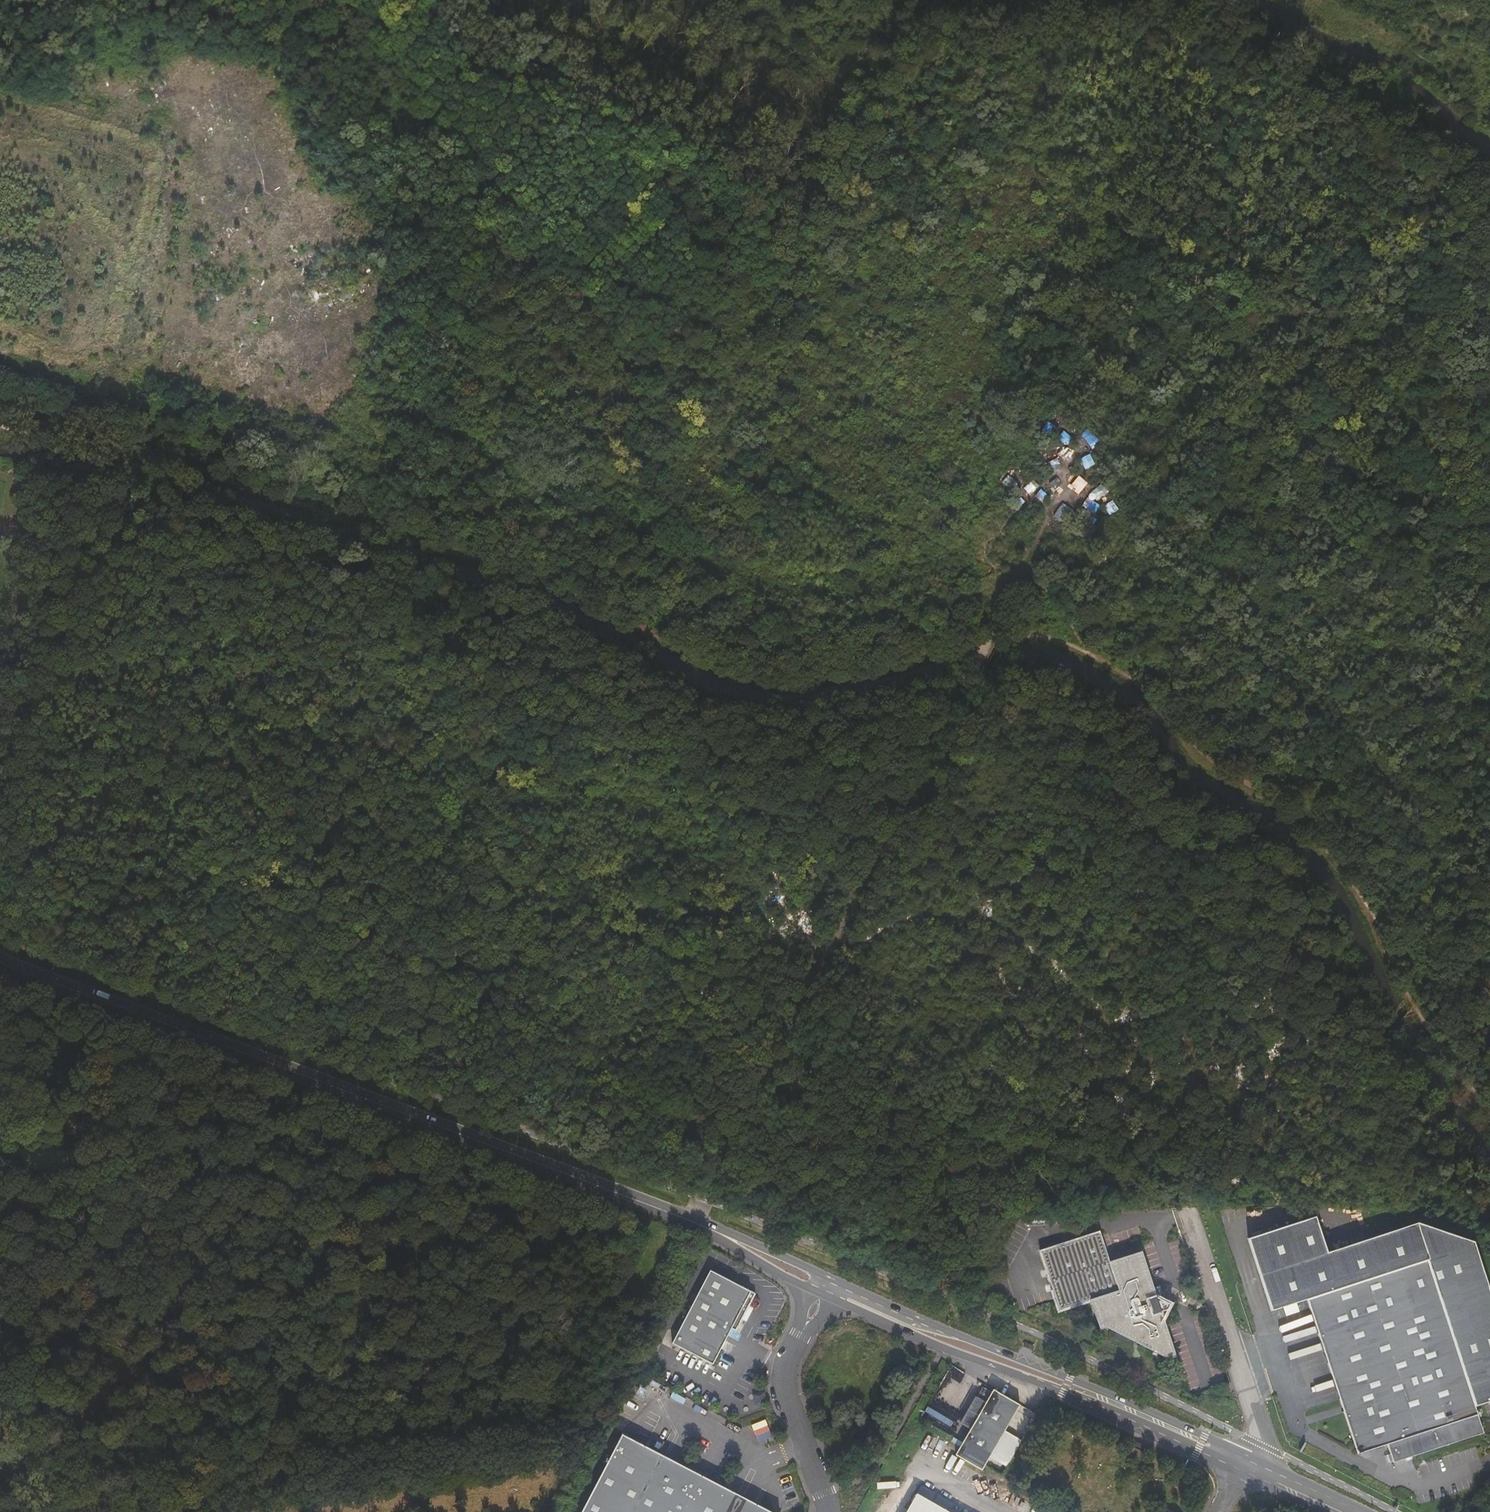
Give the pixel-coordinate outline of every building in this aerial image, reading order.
[(1250,1238),(1273,1310),(1309,1298),(1360,1454),(1390,1445),(1396,1463),(1487,1434),(1485,1426),(1477,1406),(1489,1402),(1489,1288),(1476,1243),(1419,1222),(1329,1251),(1318,1216),(1250,1238)] [(1101,1230),(1041,1249),(1060,1308),(1093,1299),(1102,1326),(1108,1325),(1171,1358),(1176,1356),(1142,1251),(1111,1261),(1101,1230)] [(711,1270),(672,1342),(712,1365),(732,1329),(736,1331),(756,1294),(711,1270)] [(992,1390),(954,1456),(982,1471),(1019,1406),(992,1390)] [(622,1435),(582,1511),(771,1511),(622,1435)] [(934,1501),(921,1493),(910,1511),(934,1511),(929,1509),(934,1501)] [(934,1501),(929,1509),(934,1511),(948,1511),(950,1510),(934,1501)]
